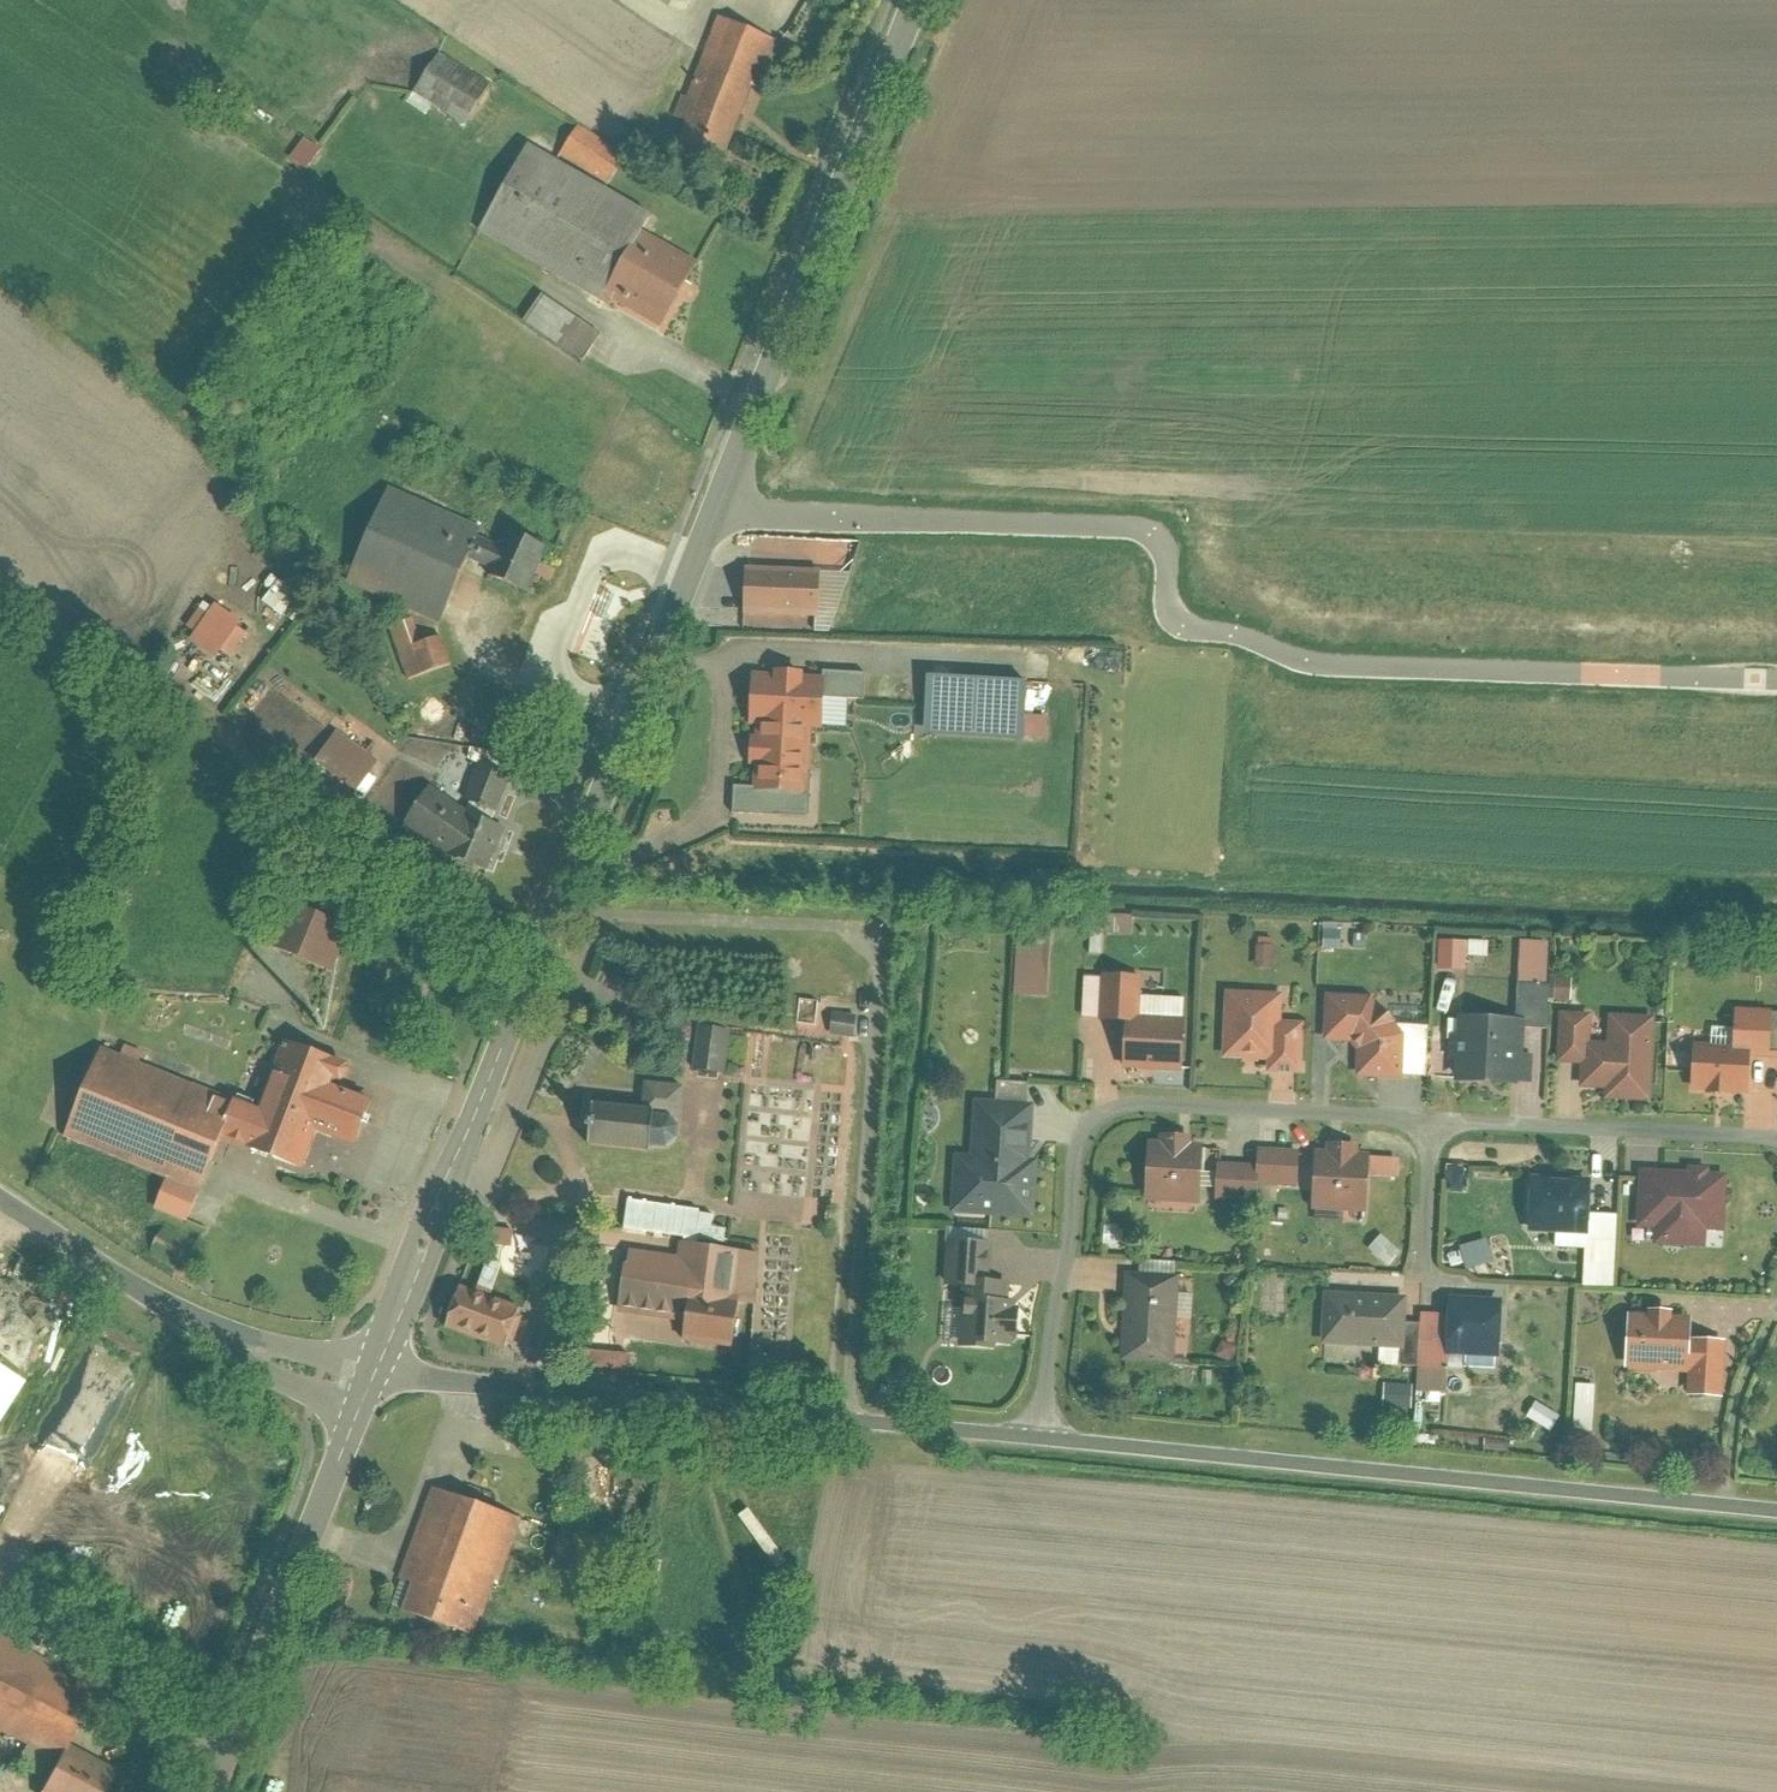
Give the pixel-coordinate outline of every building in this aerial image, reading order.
[(684,130),(677,148),(726,168),(777,49),(714,22),(670,124),(684,130)] [(429,104),(463,124),(489,80),(435,49),(404,101),(424,112),(429,104)] [(574,125),(555,153),(602,184),(620,157),(574,125)] [(302,168),(316,148),(301,138),(287,157),(302,168)] [(656,220),(528,150),(479,239),(662,340),(702,268),(647,238),(656,220)] [(581,359),(597,330),(534,296),(518,325),(581,359)] [(480,534),(383,493),(343,588),(440,629),(480,534)] [(527,594),(547,549),(508,532),(502,548),(480,538),(470,562),(491,571),(489,577),(527,594)] [(819,576),(742,574),(741,629),(818,631),(819,576)] [(203,602),(179,638),(210,658),(214,650),(228,659),(247,630),(203,602)] [(411,623),(388,630),(404,684),(450,671),(439,632),(415,639),(411,623)] [(825,685),(748,681),(746,735),(754,735),(751,801),(806,804),(809,735),(823,736),(825,685)] [(1027,692),(925,685),(921,743),(1023,750),(1027,692)] [(350,795),(377,764),(336,728),(308,759),(350,795)] [(493,818),(508,776),(482,767),(467,809),(493,818)] [(430,792),(407,830),(480,873),(503,834),(430,792)] [(292,907),(275,948),(334,973),(343,925),(292,907)] [(1101,913),(1101,933),(1131,934),(1131,914),(1101,913)] [(1254,937),(1252,966),(1271,967),(1273,938),(1254,937)] [(1464,972),(1465,956),(1483,956),(1484,941),(1435,940),(1434,971),(1464,972)] [(1011,943),(1011,995),(1044,995),(1045,943),(1011,943)] [(1123,1031),(1121,1077),(1181,1080),(1183,1028),(1138,1026),(1140,986),(1100,985),(1098,1030),(1123,1031)] [(1281,1001),(1223,1000),(1221,1069),(1266,1070),(1266,1084),(1302,1085),(1303,1030),(1281,1029),(1281,1001)] [(1370,1004),(1324,1003),(1323,1052),(1349,1053),(1355,1061),(1355,1085),(1402,1085),(1403,1041),(1370,1004)] [(849,1037),(853,1013),(825,1008),(821,1032),(849,1037)] [(1693,1051),(1692,1096),(1721,1096),(1721,1106),(1751,1107),(1751,1067),(1774,1068),(1775,1017),(1732,1016),(1731,1052),(1693,1051)] [(1591,1018),(1556,1018),(1555,1071),(1582,1071),(1581,1095),(1606,1096),(1606,1109),(1651,1110),(1653,1024),(1607,1023),(1607,1046),(1590,1046),(1591,1018)] [(1525,1022),(1448,1021),(1446,1093),(1518,1094),(1518,1089),(1533,1089),(1533,1057),(1524,1057),(1525,1022)] [(725,1028),(693,1025),(688,1071),(720,1074),(725,1028)] [(258,1113),(103,1048),(65,1138),(166,1180),(154,1210),(188,1223),(222,1141),(303,1171),(318,1134),(357,1148),(374,1101),(343,1090),(351,1066),(284,1042),(258,1113)] [(642,1119),(592,1116),(590,1156),(667,1160),(677,1152),(680,1094),(643,1092),(642,1119)] [(1033,1110),(973,1106),(969,1156),(944,1154),(939,1224),(1035,1231),(1039,1168),(1029,1167),(1033,1110)] [(1146,1148),(1144,1208),(1202,1211),(1204,1152),(1190,1152),(1190,1145),(1167,1144),(1167,1148),(1146,1148)] [(1313,1158),(1312,1216),(1368,1217),(1369,1161),(1359,1161),(1359,1154),(1328,1154),(1328,1158),(1313,1158)] [(1688,1177),(1637,1174),(1635,1238),(1654,1239),(1654,1250),(1706,1252),(1706,1236),(1725,1237),(1728,1180),(1710,1179),(1710,1170),(1688,1169),(1688,1177)] [(1591,1183),(1522,1178),(1519,1228),(1529,1229),(1528,1240),(1588,1243),(1591,1183)] [(1484,1238),(1456,1247),(1463,1270),(1491,1262),(1484,1238)] [(673,1260),(624,1254),(613,1342),(729,1356),(735,1309),(752,1311),(758,1258),(675,1248),(673,1260)] [(991,1251),(943,1249),(940,1316),(959,1317),(958,1356),(1019,1358),(1021,1312),(1009,1312),(1009,1291),(989,1290),(991,1251)] [(1180,1281),(1121,1279),(1118,1369),(1176,1371),(1180,1281)] [(521,1310),(457,1288),(442,1333),(507,1355),(521,1310)] [(1406,1303),(1321,1299),(1319,1355),(1404,1359),(1406,1303)] [(1503,1307),(1448,1304),(1444,1363),(1500,1366),(1503,1307)] [(1646,1322),(1627,1322),(1625,1378),(1690,1380),(1689,1404),(1723,1405),(1724,1349),(1691,1348),(1691,1325),(1672,1324),(1672,1317),(1647,1316),(1646,1322)] [(75,1480),(65,1481),(65,1464),(97,1393),(72,1382),(30,1474),(45,1481),(0,1483),(0,1486),(60,1513),(75,1480)] [(1381,1384),(1380,1407),(1410,1408),(1410,1384),(1381,1384)] [(1590,1431),(1591,1384),(1572,1384),(1571,1431),(1590,1431)] [(1524,1416),(1548,1431),(1556,1417),(1533,1402),(1524,1416)] [(518,1525),(429,1494),(385,1620),(473,1651),(518,1525)] [(0,1635),(0,1730),(44,1751),(46,1747),(65,1756),(43,1791),(107,1791),(118,1770),(72,1746),(100,1688),(0,1635)]
